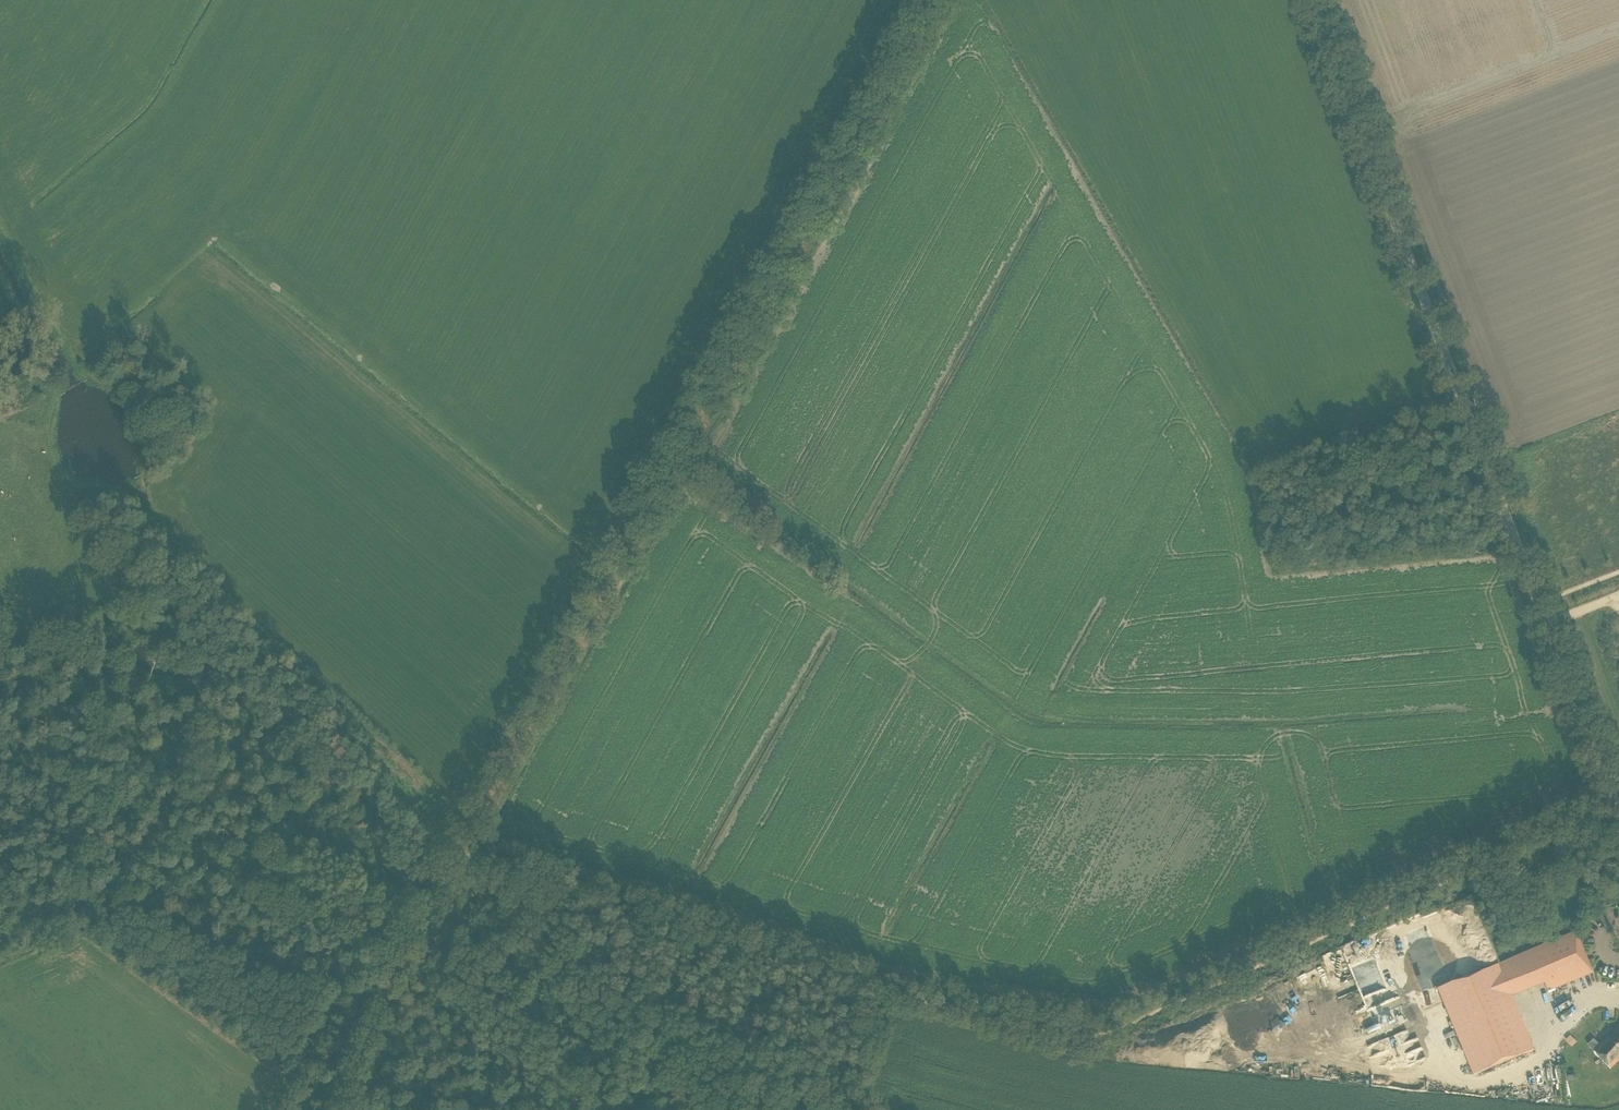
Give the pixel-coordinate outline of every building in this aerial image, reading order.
[(1397,928),(1418,978),(1444,967),(1423,917),(1397,928)] [(1437,989),(1473,1076),(1534,1050),(1512,997),(1544,983),(1547,991),(1592,972),(1576,932),(1437,989)] [(1357,997),(1367,1019),(1395,1008),(1385,985),(1357,997)] [(1402,1016),(1396,1018),(1399,1025),(1405,1022),(1402,1016)] [(1610,1069),(1618,1060),(1618,1027),(1608,1038),(1593,1051),(1610,1069)] [(1568,1035),(1563,1040),(1571,1047),(1575,1042),(1568,1035)] [(1255,1062),(1268,1065),(1270,1058),(1256,1055),(1255,1062)] [(1573,1071),(1567,1072),(1568,1080),(1575,1079),(1577,1077),(1576,1073),(1573,1071)]
